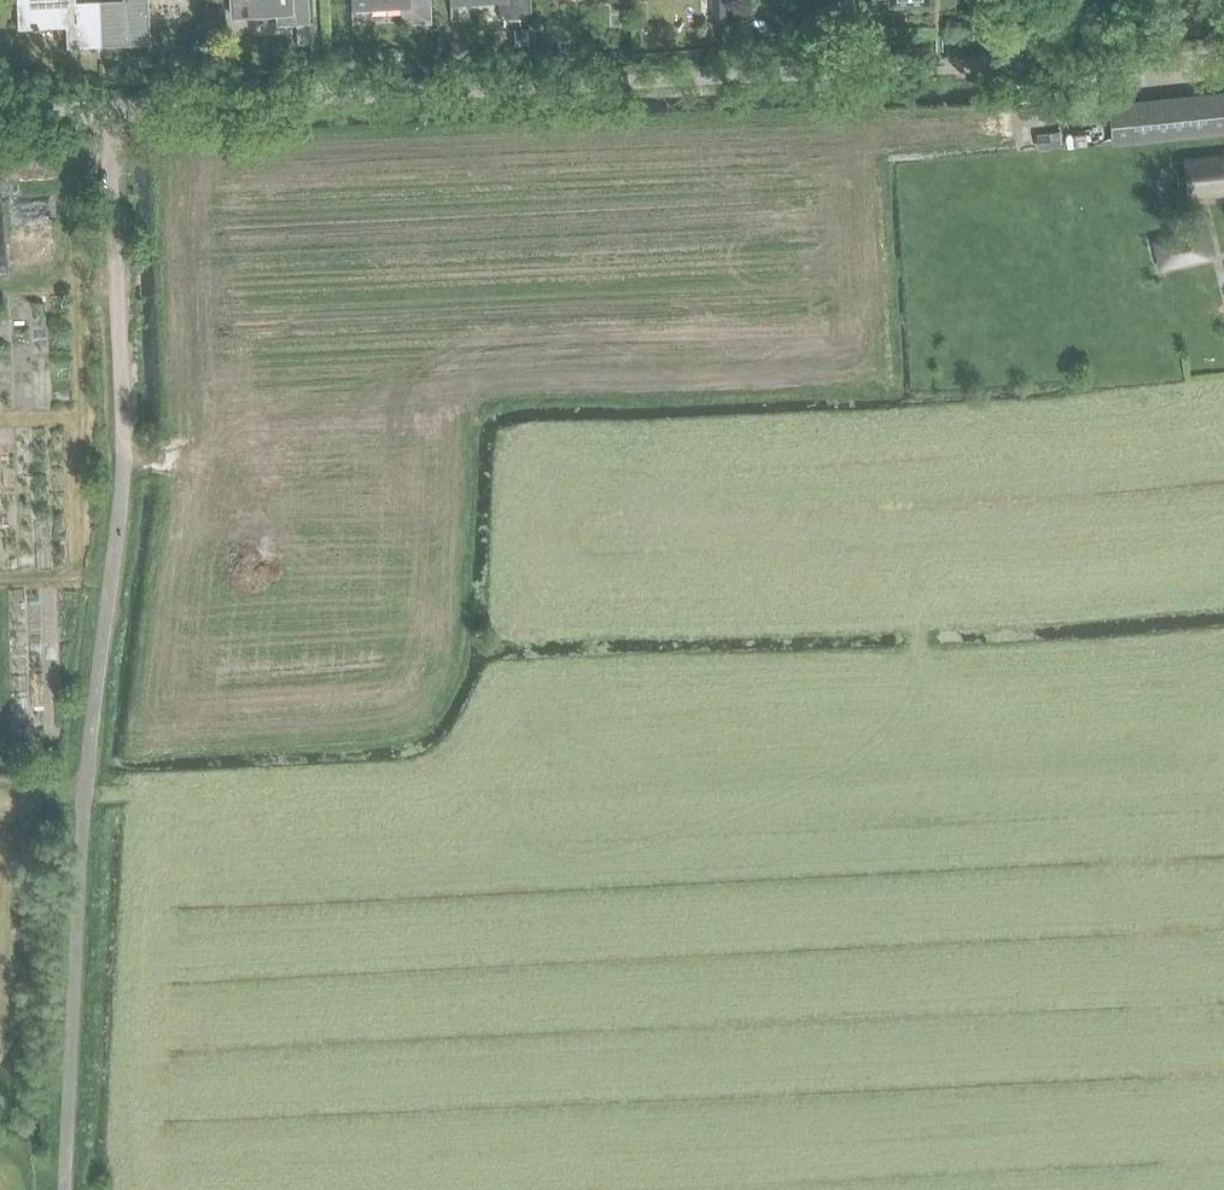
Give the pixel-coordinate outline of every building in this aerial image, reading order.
[(97,2),(97,0),(75,2),(75,0),(17,0),(18,30),(38,30),(39,27),(66,25),(68,49),(101,48),(97,2)] [(97,0),(97,2),(101,48),(152,45),(150,0),(103,0),(97,0)] [(306,0),(229,0),(230,15),(255,14),(255,9),(273,8),(274,24),(308,22),(306,0)] [(429,0),(351,0),(352,8),(399,5),(401,23),(430,21),(429,0)] [(529,0),(450,0),(450,3),(497,1),(498,17),(530,15),(529,0)] [(711,25),(727,25),(726,0),(710,0),(711,25)] [(307,28),(296,29),(297,44),(308,43),(307,28)] [(526,28),(513,29),(514,46),(527,45),(526,28)] [(151,66),(150,54),(131,56),(132,67),(151,66)] [(1070,108),(1074,149),(1223,134),(1223,93),(1070,108)] [(1047,147),(1046,131),(1034,132),(1035,148),(1047,147)] [(1058,131),(1049,132),(1050,147),(1060,146),(1058,131)] [(1184,159),(1188,197),(1223,194),(1223,156),(1184,159)] [(1172,265),(1209,256),(1204,230),(1166,239),(1172,265)]
